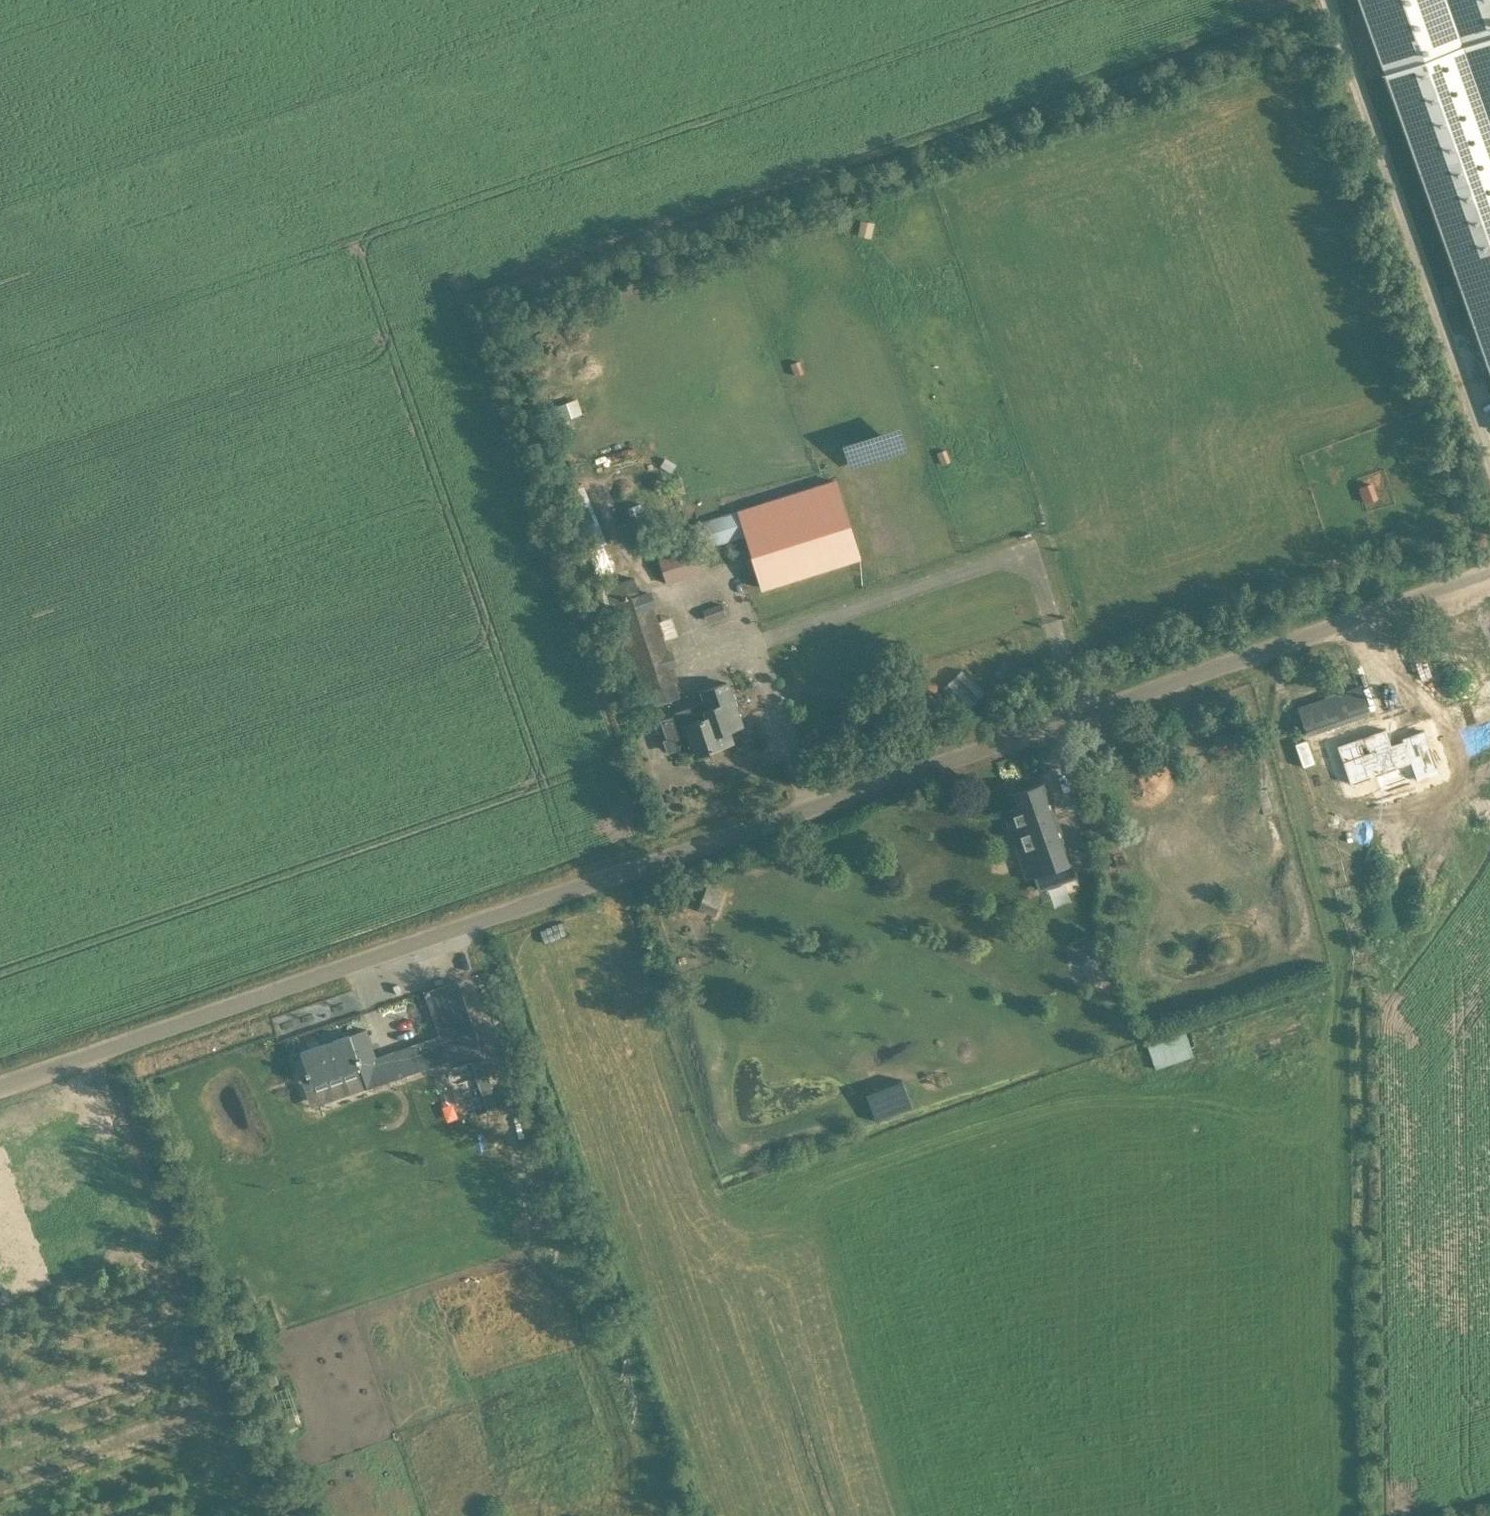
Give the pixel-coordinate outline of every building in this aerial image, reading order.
[(1385,75),(1474,328),(1489,372),(1489,0),(1359,0),(1385,75)] [(833,477),(737,509),(737,510),(764,585),(859,553),(833,477)] [(641,502),(627,507),(636,531),(650,526),(641,502)] [(686,526),(693,548),(695,552),(746,535),(737,510),(686,526)] [(615,605),(641,596),(634,576),(603,588),(609,605),(615,603),(615,605)] [(644,595),(641,596),(615,605),(646,692),(679,681),(652,605),(648,606),(644,595)] [(1006,673),(1005,672),(999,668),(998,668),(989,682),(997,686),(1006,673)] [(921,681),(920,693),(936,695),(938,684),(921,681)] [(729,730),(742,725),(727,682),(701,691),(706,704),(660,720),(666,738),(663,740),(668,753),(681,748),(679,744),(692,740),(697,754),(733,742),(729,730)] [(1370,713),(1360,684),(1297,706),(1306,734),(1370,713)] [(826,720),(831,735),(844,730),(839,715),(826,720)] [(1405,734),(1406,736),(1392,741),(1386,725),(1336,743),(1351,783),(1411,761),(1417,778),(1440,770),(1425,727),(1405,734)] [(1015,808),(1002,812),(1025,880),(1036,876),(1042,894),(1080,880),(1050,800),(1044,782),(1011,793),(1015,808)] [(715,915),(721,899),(704,893),(698,909),(715,915)] [(449,1059),(481,1048),(474,1028),(470,1016),(464,999),(458,980),(428,990),(425,991),(432,1010),(440,1035),(449,1059)] [(1183,1025),(1145,1038),(1155,1069),(1194,1056),(1183,1025)] [(435,1064),(427,1040),(376,1057),(366,1029),(301,1051),(319,1104),(435,1064)] [(489,1111),(472,1060),(452,1067),(470,1118),(489,1111)] [(902,1079),(866,1093),(876,1120),(913,1106),(902,1079)]
